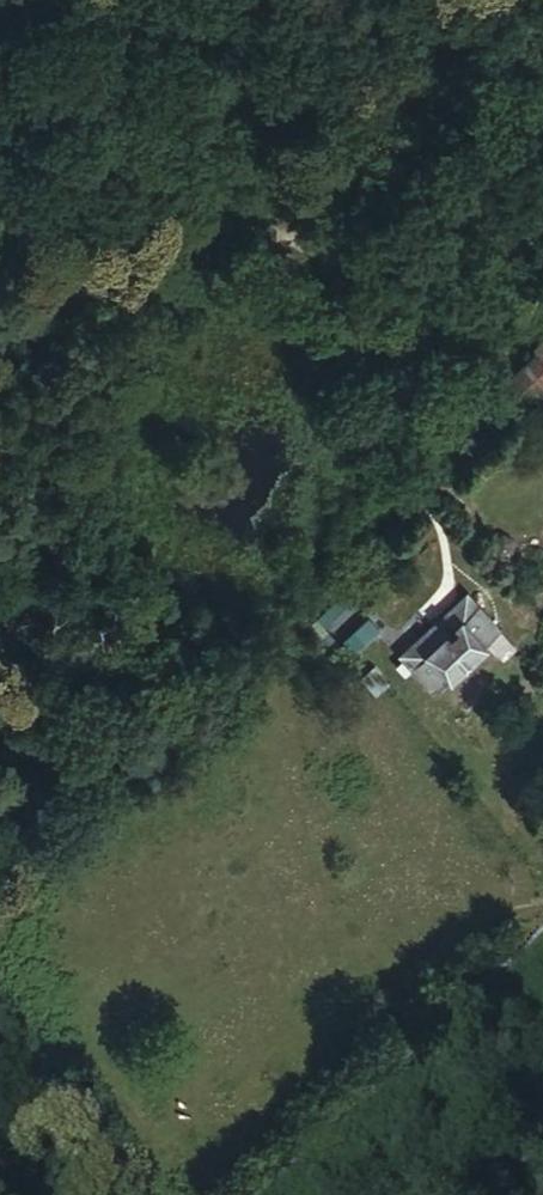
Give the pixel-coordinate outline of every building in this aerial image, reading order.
[(505,385),(527,407),(542,391),(542,362),(536,355),(505,385)] [(460,589),(390,652),(440,706),(509,643),(460,589)]
